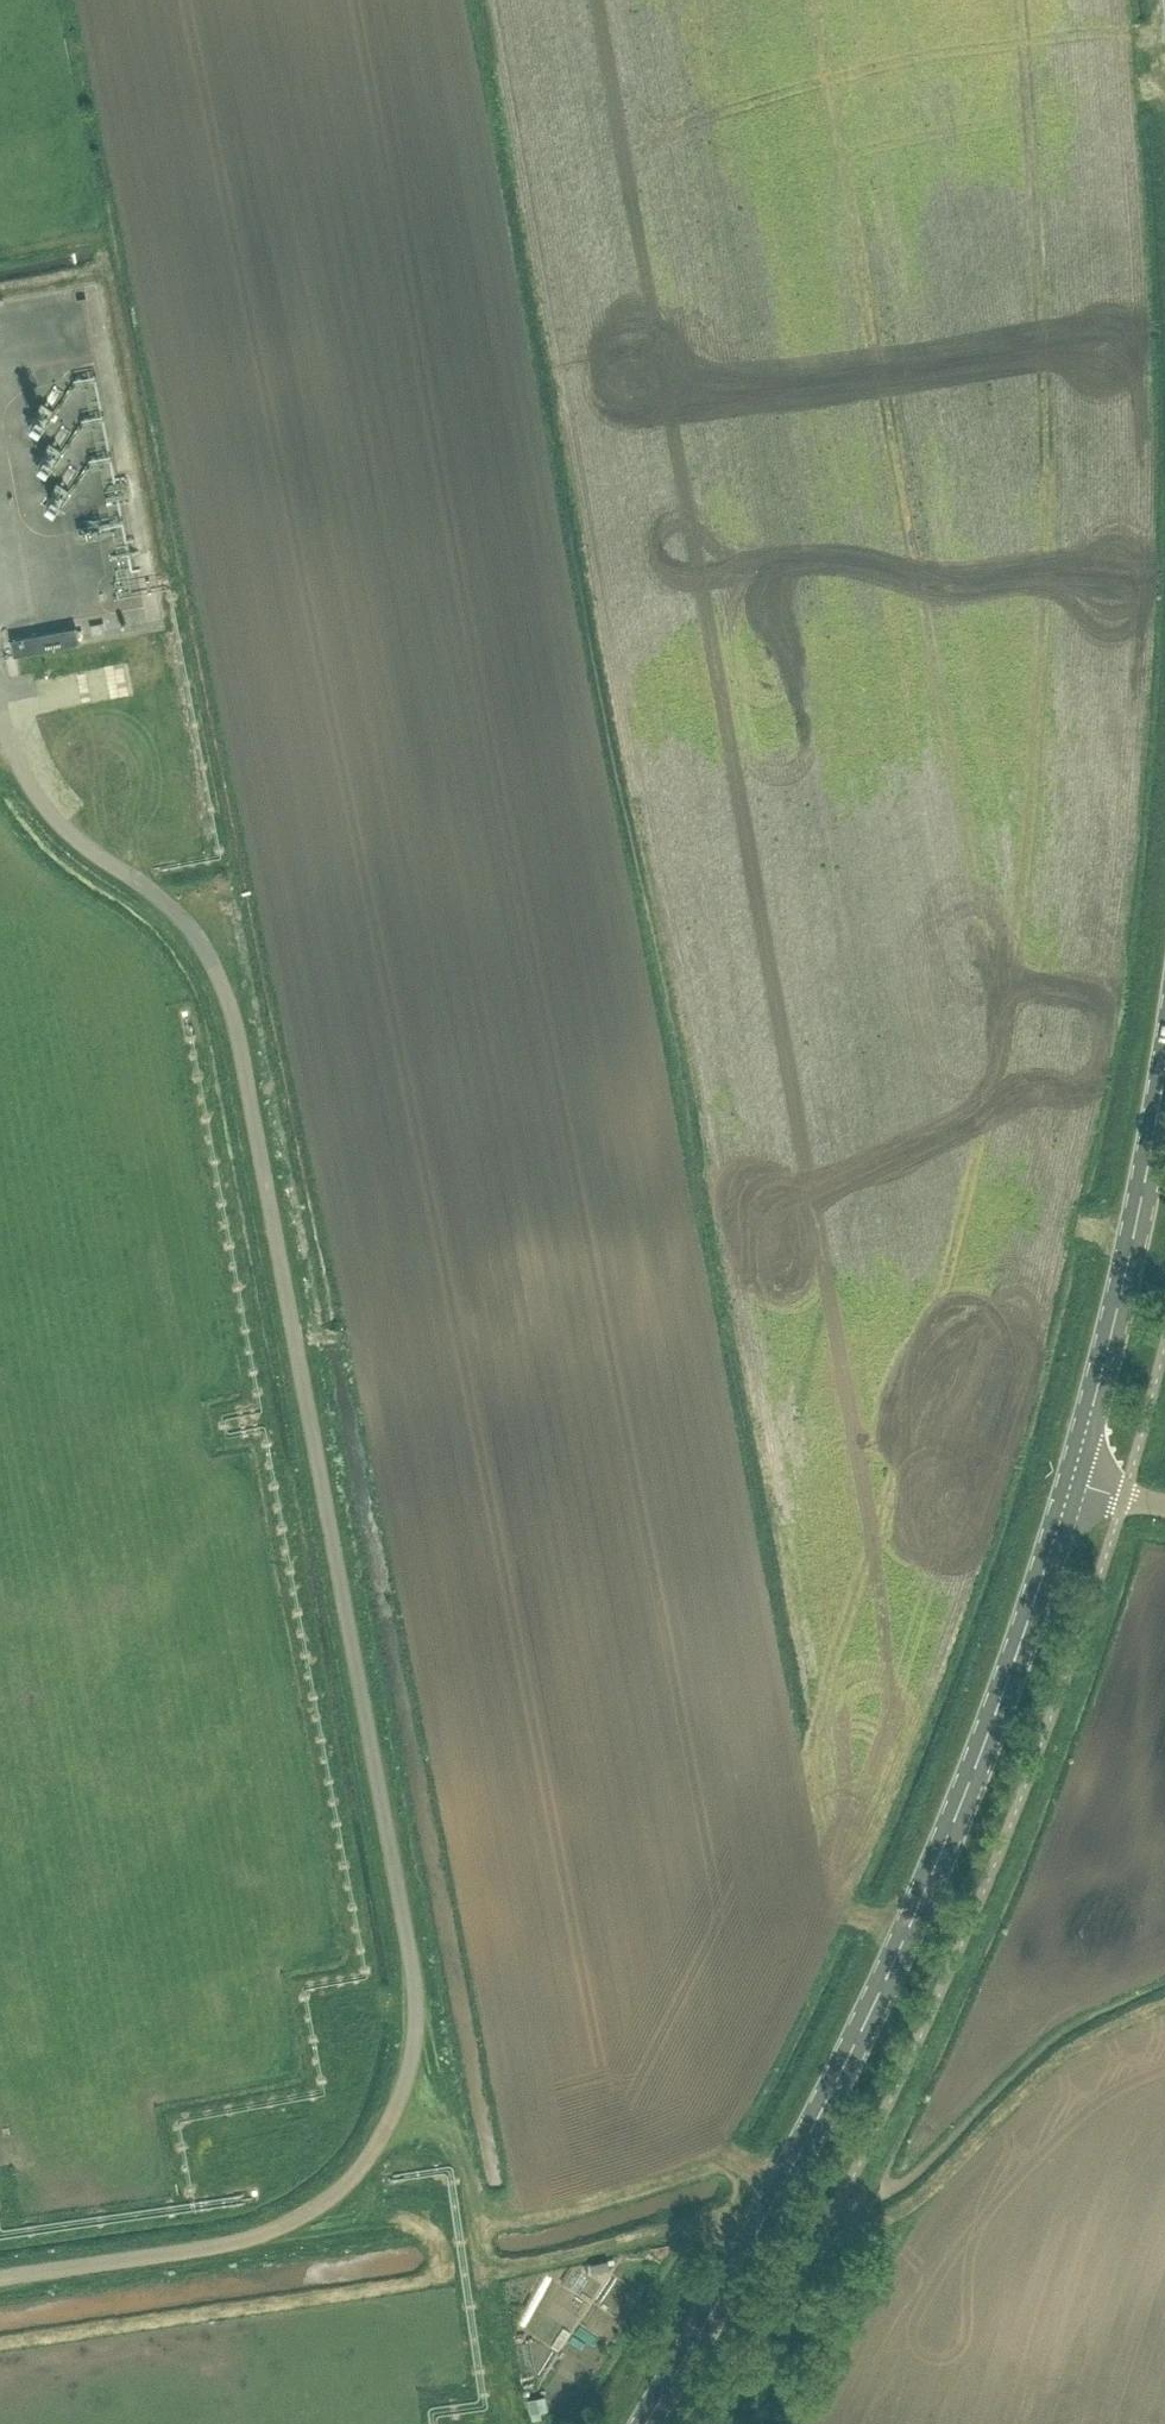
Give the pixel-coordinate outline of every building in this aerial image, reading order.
[(111,524),(126,592),(148,587),(133,519),(111,524)] [(13,636),(16,653),(81,641),(77,624),(13,636)] [(8,826),(0,792),(0,828),(8,826)] [(540,2395),(544,2420),(559,2417),(555,2392),(540,2395)]
